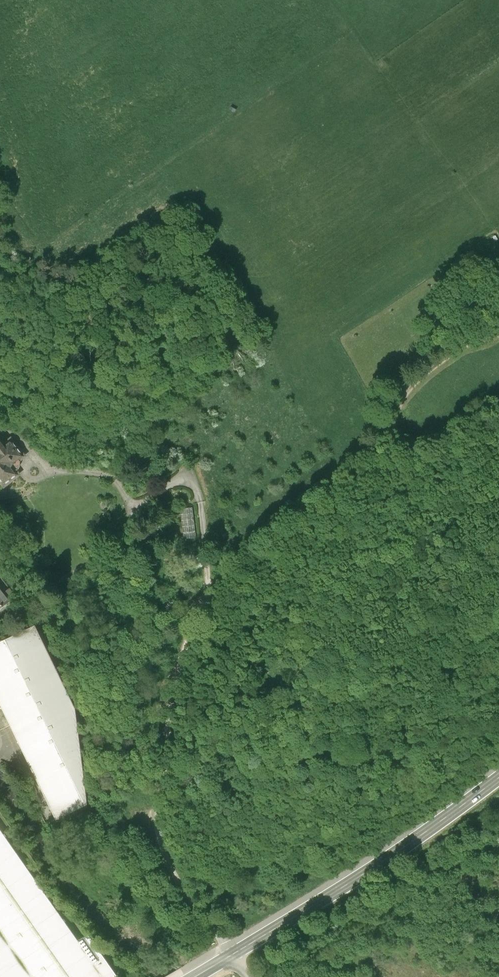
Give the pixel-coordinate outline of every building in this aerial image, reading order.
[(3,489),(16,479),(8,468),(10,467),(7,462),(20,452),(11,440),(1,447),(0,446),(0,485),(3,489)] [(199,539),(195,509),(181,511),(185,541),(199,539)] [(11,602),(9,600),(14,597),(13,594),(15,593),(8,584),(6,586),(5,584),(0,588),(0,611),(11,602)] [(0,643),(0,730),(12,725),(57,819),(88,806),(75,709),(36,626),(0,643)] [(117,975),(89,935),(79,941),(0,829),(0,976),(114,976),(117,975)]
